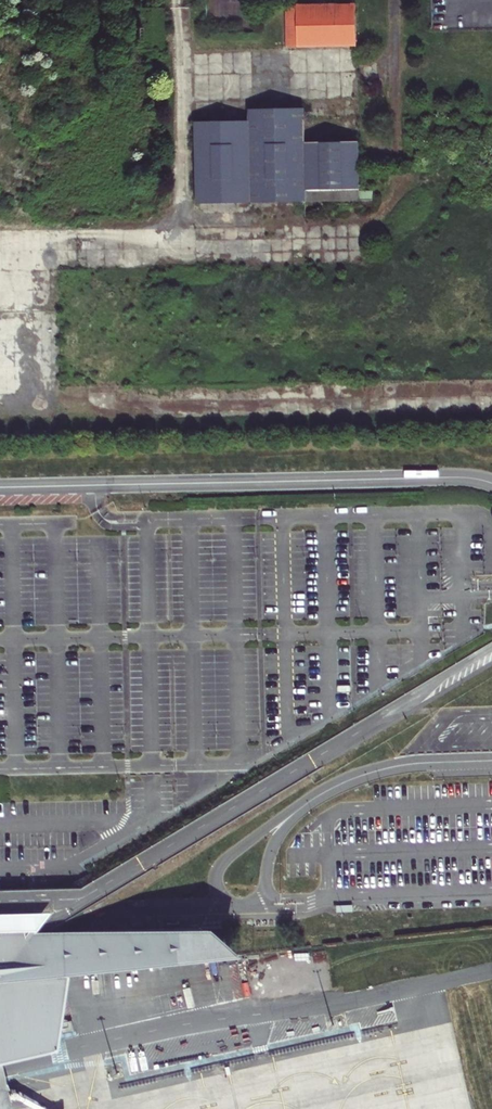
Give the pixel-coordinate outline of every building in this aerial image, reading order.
[(289,47),(358,46),(358,5),(288,6),(289,47)] [(249,120),(195,120),(196,205),(373,201),(373,191),(360,192),(359,142),(305,142),(305,108),(249,109),(249,120)] [(2,981),(56,976),(222,958),(193,928),(52,932),(37,933),(2,981)] [(37,933),(0,934),(0,1035),(49,1024),(56,976),(2,981),(37,933)] [(0,1044),(0,1108),(8,1108),(14,1108),(13,1100),(8,1079),(0,1044)]
